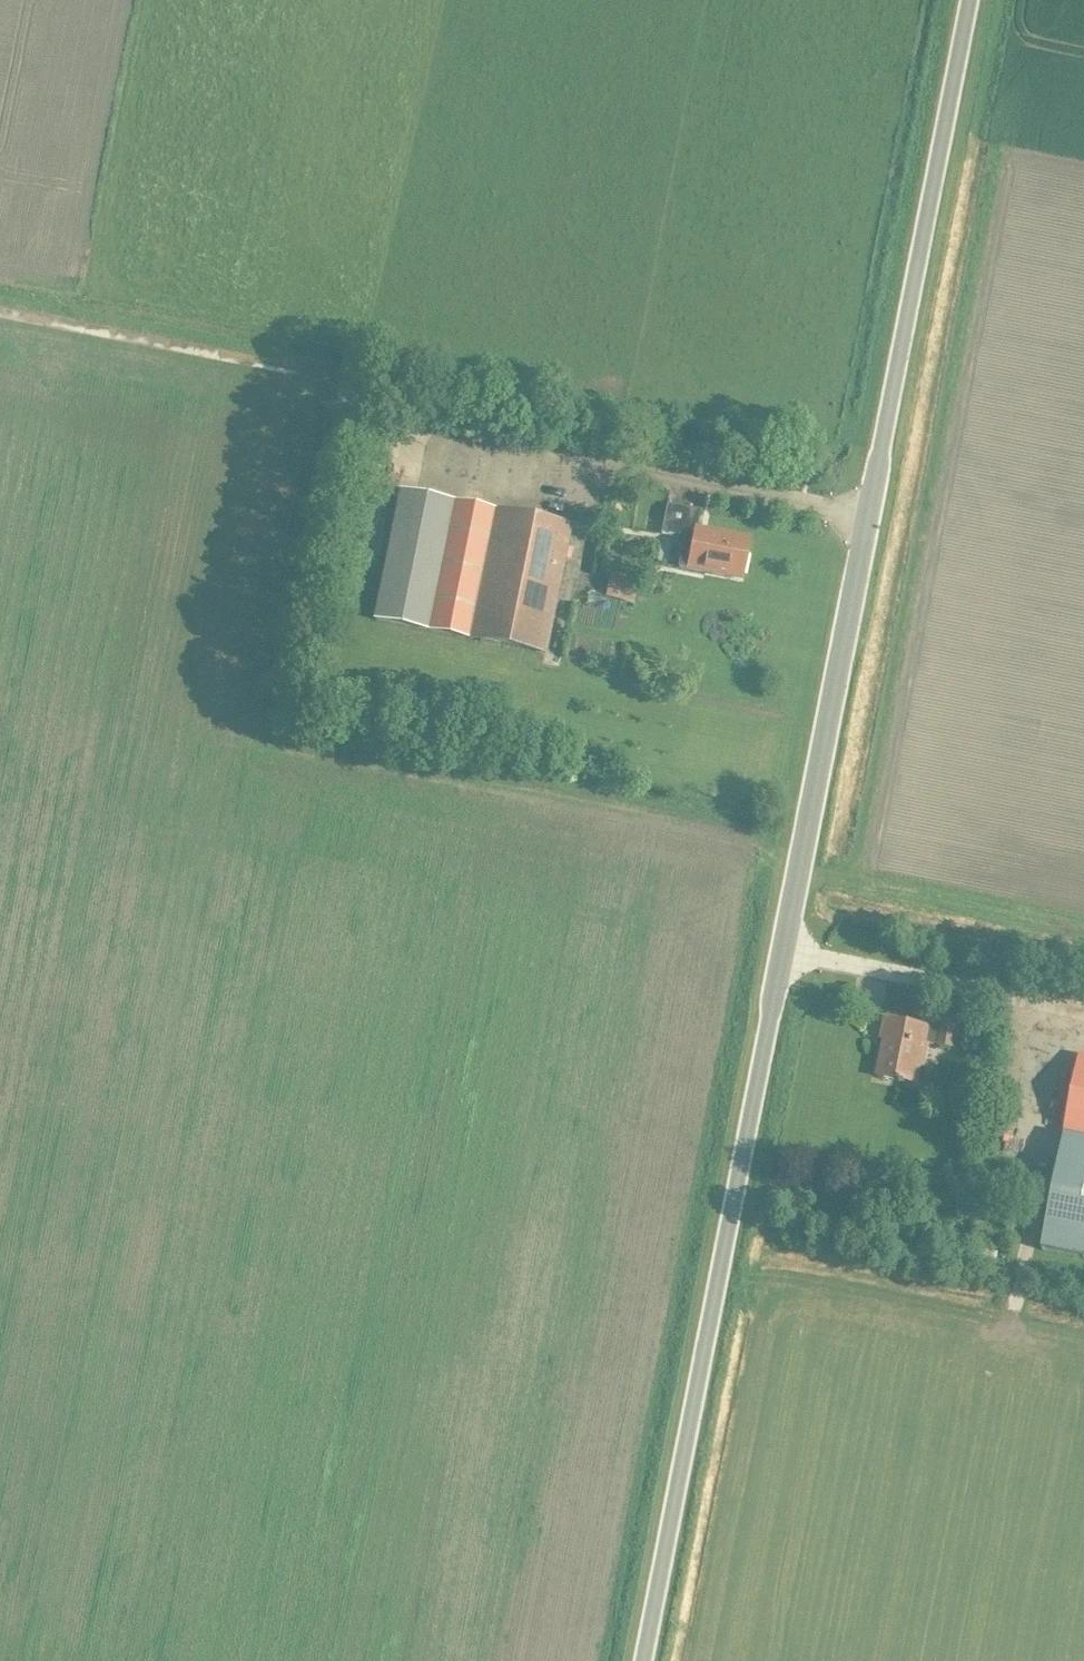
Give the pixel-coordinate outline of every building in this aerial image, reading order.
[(545,652),(570,525),(399,490),(374,618),(545,652)] [(741,578),(749,538),(697,527),(700,509),(666,502),(661,532),(693,538),(688,567),(741,578)] [(639,579),(612,574),(608,592),(635,597),(639,579)] [(954,1049),(959,1021),(943,1018),(943,1019),(932,1017),(930,1027),(884,1017),(880,1037),(885,1038),(878,1075),(899,1079),(898,1080),(904,1081),(904,1080),(915,1082),(918,1065),(923,1066),(928,1044),(954,1049)] [(1080,1055),(1065,1130),(1083,1134),(1083,1056),(1080,1055)] [(1065,1130),(1041,1248),(1083,1256),(1083,1134),(1065,1130)]
